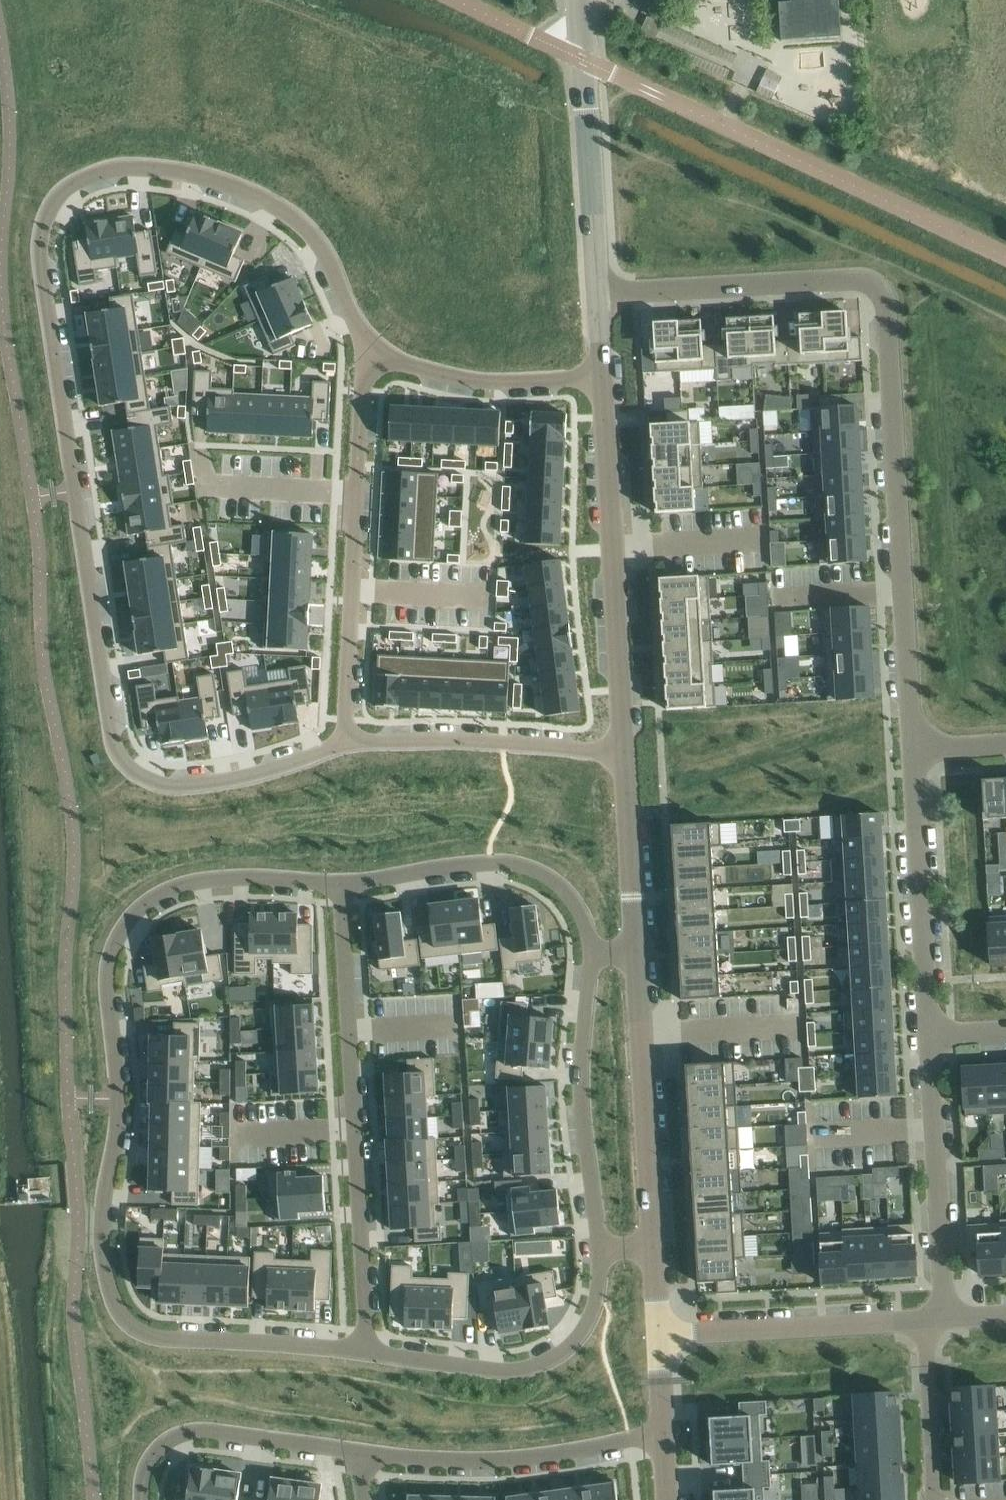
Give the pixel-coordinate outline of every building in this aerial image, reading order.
[(779,3),(781,41),(841,37),(839,0),(791,0),(791,2),(779,3)] [(727,73),(736,55),(647,15),(638,35),(681,54),(686,43),(719,58),(715,68),(727,73)] [(176,231),(166,253),(201,267),(220,223),(197,213),(187,236),(176,231)] [(133,216),(109,220),(117,268),(118,268),(116,258),(137,255),(140,276),(158,274),(151,230),(136,233),(133,216)] [(88,240),(73,242),(79,285),(97,283),(95,271),(117,268),(109,220),(86,223),(88,240)] [(220,223),(201,267),(235,282),(245,260),(233,256),(243,233),(220,223)] [(266,277),(244,286),(259,320),(303,301),(293,278),(271,288),(266,277)] [(174,279),(166,281),(168,293),(176,291),(174,279)] [(164,281),(148,283),(149,292),(165,289),(164,281)] [(78,290),(70,291),(72,303),(80,302),(78,290)] [(111,310),(87,314),(91,337),(138,330),(133,294),(109,297),(111,310)] [(303,301),(259,320),(274,355),(296,345),(291,334),(314,324),(303,301)] [(846,312),(822,313),(825,363),(862,361),(861,337),(848,337),(846,312)] [(800,340),(788,341),(789,365),(825,363),(822,313),(799,314),(800,340)] [(774,316),(750,317),(753,367),(754,367),(754,365),(775,363),(775,366),(789,365),(788,341),(775,342),(774,316)] [(717,381),(731,380),(730,368),(753,367),(750,317),(726,319),(727,344),(715,345),(716,369),(717,381)] [(680,371),(716,369),(715,345),(702,346),(701,320),(677,321),(680,371)] [(680,371),(677,321),(653,323),(655,349),(642,349),(643,373),(680,371)] [(200,326),(192,335),(198,341),(206,331),(200,326)] [(138,330),(91,337),(94,360),(142,352),(138,330)] [(184,338),(172,340),(173,348),(185,346),(184,338)] [(185,346),(173,348),(174,356),(186,354),(185,346)] [(200,351),(192,352),(194,364),(202,363),(200,351)] [(142,352),(94,360),(97,382),(145,375),(142,352)] [(280,361),(279,369),(291,369),(292,361),(280,361)] [(324,363),(323,371),(335,372),(336,364),(324,363)] [(234,365),(234,373),(246,374),(247,365),(234,365)] [(195,370),(192,414),(208,415),(207,432),(231,433),(233,389),(212,388),(212,371),(195,370)] [(145,375),(97,382),(101,406),(125,402),(127,413),(151,409),(145,375)] [(290,397),(288,436),(312,437),(313,421),(329,421),(331,382),(313,381),(312,398),(290,397)] [(233,389),(231,433),(260,435),(262,395),(234,394),(234,389),(233,389)] [(820,408),(811,409),(812,433),(859,430),(857,408),(858,408),(858,406),(844,407),(844,396),(844,394),(820,396),(820,397),(820,408)] [(262,395),(260,435),(288,436),(290,397),(262,395)] [(178,396),(164,398),(165,407),(171,406),(171,407),(178,406),(179,406),(179,405),(178,396)] [(791,397),(781,396),(781,410),(791,410),(791,397)] [(681,398),(665,399),(665,411),(682,410),(681,398)] [(129,428),(113,431),(117,455),(160,448),(157,426),(173,424),(171,407),(171,406),(165,407),(151,409),(127,413),(129,428)] [(178,406),(178,418),(186,419),(186,406),(179,406),(178,406)] [(391,406),(389,441),(412,442),(413,407),(391,406)] [(755,406),(741,407),(741,420),(755,419),(755,412),(755,406)] [(413,407),(412,442),(433,443),(435,408),(413,407)] [(435,408),(433,443),(455,444),(456,409),(435,408)] [(456,409),(455,444),(476,445),(478,411),(456,409)] [(652,447),(701,444),(699,422),(690,422),(689,410),(682,410),(665,411),(666,424),(650,424),(651,439),(653,439),(653,445),(651,445),(652,447)] [(478,411),(476,445),(499,446),(501,412),(478,411)] [(531,412),(530,435),(566,437),(567,414),(531,412)] [(506,421),(505,434),(514,434),(514,422),(506,421)] [(750,441),(758,441),(758,429),(750,429),(750,441)] [(812,433),(813,454),(860,451),(859,431),(859,430),(812,433)] [(531,436),(530,457),(564,458),(565,438),(566,438),(566,437),(530,435),(530,436),(531,436)] [(751,443),(751,455),(759,454),(759,442),(751,443)] [(505,443),(504,455),(513,456),(513,444),(505,443)] [(702,466),(701,444),(652,447),(652,461),(654,461),(654,467),(653,467),(653,469),(702,466)] [(774,458),(773,446),(765,446),(766,458),(774,458)] [(160,448),(117,455),(121,483),(169,476),(169,474),(164,475),(160,448)] [(813,454),(815,476),(861,473),(860,451),(813,454)] [(504,455),(504,467),(512,468),(513,456),(504,455)] [(399,457),(398,466),(410,466),(411,458),(399,457)] [(530,457),(528,478),(563,480),(564,458),(530,457)] [(411,458),(410,466),(422,467),(423,459),(411,458)] [(774,470),(774,458),(766,458),(766,470),(774,470)] [(191,460),(183,461),(185,473),(193,472),(191,460)] [(442,460),(441,468),(453,469),(454,460),(442,460)] [(454,460),(453,469),(466,469),(466,461),(454,460)] [(486,462),(485,470),(497,471),(498,463),(486,462)] [(703,487),(702,466),(653,469),(654,482),(655,482),(656,488),(654,488),(654,490),(703,487)] [(387,471),(386,494),(437,496),(438,474),(387,471)] [(193,472),(185,473),(187,485),(195,484),(193,472)] [(753,474),(753,486),(761,485),(761,473),(753,474)] [(815,476),(815,477),(817,477),(818,496),(816,496),(816,497),(862,494),(861,473),(815,476)] [(452,474),(452,483),(464,483),(464,475),(452,474)] [(169,476),(121,483),(125,511),(174,504),(169,476)] [(528,478),(527,500),(562,502),(563,480),(528,478)] [(753,486),(754,498),(762,497),(761,485),(753,486)] [(503,486),(502,498),(510,499),(511,487),(503,486)] [(703,487),(654,490),(655,504),(656,504),(657,510),(655,510),(655,513),(695,511),(694,489),(703,488),(703,487)] [(776,501),(776,489),(768,490),(768,501),(776,501)] [(386,494),(385,515),(436,518),(437,496),(386,494)] [(816,497),(817,519),(863,516),(862,494),(816,497)] [(502,498),(502,511),(510,511),(510,499),(502,498)] [(527,500),(526,521),(561,523),(562,502),(527,500)] [(777,513),(776,501),(768,501),(769,513),(777,513)] [(174,504),(125,511),(129,535),(146,533),(148,548),(171,544),(187,542),(184,524),(172,526),(169,506),(174,505),(174,504)] [(450,511),(450,519),(462,519),(462,511),(450,511)] [(385,515),(384,537),(435,540),(436,518),(385,515)] [(817,519),(817,520),(827,519),(828,539),(818,539),(818,540),(865,538),(863,516),(817,519)] [(450,519),(449,527),(461,527),(462,519),(450,519)] [(501,520),(500,532),(509,533),(509,521),(501,520)] [(526,521),(525,544),(560,546),(561,523),(526,521)] [(201,527),(193,528),(195,540),(203,539),(201,527)] [(265,532),(263,555),(312,558),(313,534),(265,532)] [(779,544),(778,532),(770,533),(771,545),(779,544)] [(384,537),(383,559),(434,562),(435,540),(384,537)] [(865,538),(818,540),(820,564),(867,561),(867,559),(866,559),(865,538)] [(203,539),(195,540),(197,552),(205,551),(203,539)] [(218,542),(210,543),(212,555),(220,553),(218,542)] [(150,559),(125,563),(129,586),(177,579),(171,544),(148,548),(150,559)] [(220,553),(212,555),(213,567),(222,565),(220,553)] [(263,555),(262,578),(311,581),(312,558),(263,555)] [(448,555),(447,563),(460,564),(460,555),(448,555)] [(786,566),(786,557),(772,557),(772,567),(786,566)] [(561,560),(526,564),(529,587),(563,582),(561,560)] [(660,599),(661,601),(710,598),(708,576),(659,578),(660,593),(662,593),(662,599),(660,599)] [(262,578),(261,601),(309,604),(311,581),(262,578)] [(177,579),(129,586),(132,609),(180,601),(177,579)] [(497,581),(497,589),(509,589),(509,581),(497,581)] [(563,582),(529,587),(532,608),(566,604),(563,582)] [(759,584),(760,596),(768,596),(767,584),(759,584)] [(210,585),(202,586),(204,598),(212,597),(210,585)] [(225,587),(217,589),(219,601),(227,599),(225,587)] [(497,589),(496,597),(508,597),(509,589),(497,589)] [(760,596),(760,608),(768,608),(768,596),(760,596)] [(212,597),(204,598),(205,610),(213,609),(212,597)] [(710,598),(661,601),(661,615),(663,614),(663,621),(662,621),(662,623),(711,620),(710,598)] [(227,599),(219,601),(220,613),(228,611),(227,599)] [(180,601),(132,609),(136,631),(183,624),(180,601)] [(261,601),(261,602),(271,603),(270,623),(265,623),(265,625),(308,627),(309,604),(261,601)] [(566,604),(532,608),(534,629),(569,625),(569,624),(566,604)] [(822,610),(824,634),(870,631),(869,609),(870,609),(870,607),(822,610)] [(770,638),(769,616),(761,617),(762,638),(770,638)] [(711,620),(662,623),(663,636),(664,636),(665,642),(663,642),(663,644),(712,641),(711,620)] [(495,623),(494,631),(506,632),(507,623),(495,623)] [(183,624),(136,631),(139,655),(164,651),(166,663),(189,660),(183,624)] [(265,625),(264,648),(307,650),(308,627),(265,625)] [(569,625),(534,629),(537,651),(572,646),(569,625)] [(784,636),(789,636),(788,625),(775,625),(776,636),(784,636)] [(871,652),(870,631),(824,634),(825,655),(871,652)] [(390,632),(389,640),(401,640),(402,632),(390,632)] [(402,632),(401,640),(413,641),(414,633),(402,632)] [(433,634),(432,642),(445,643),(445,634),(433,634)] [(445,634),(445,643),(457,643),(457,635),(445,634)] [(480,636),(479,648),(487,649),(488,637),(480,636)] [(499,637),(498,645),(510,646),(511,638),(510,638),(499,637)] [(785,649),(784,637),(776,638),(777,649),(785,649)] [(510,646),(510,650),(518,650),(519,638),(511,638),(510,646)] [(762,640),(763,652),(771,651),(770,639),(762,640)] [(232,641),(225,643),(226,654),(226,655),(234,653),(232,641)] [(712,641),(663,644),(664,658),(665,658),(666,664),(664,664),(664,666),(713,663),(712,641)] [(225,643),(216,644),(218,655),(226,654),(225,643)] [(572,646),(537,651),(540,672),(574,668),(572,648),(572,647),(572,646)] [(510,650),(510,662),(516,662),(518,662),(518,650),(510,650)] [(825,655),(826,677),(873,674),(871,652),(825,655)] [(226,654),(218,655),(220,667),(228,666),(226,655),(226,654)] [(218,655),(210,656),(212,669),(220,667),(218,655)] [(378,655),(375,706),(398,707),(401,656),(378,655)] [(401,656),(398,707),(399,707),(419,708),(422,657),(401,656)] [(313,657),(312,669),(320,670),(321,657),(313,657)] [(422,657),(419,708),(441,709),(444,658),(422,657)] [(444,658),(441,709),(463,710),(465,660),(444,658)] [(465,660),(463,710),(484,711),(487,661),(465,660)] [(487,661),(484,711),(507,712),(509,662),(487,661)] [(713,663),(664,666),(665,679),(667,679),(667,685),(665,685),(666,687),(715,684),(715,683),(712,683),(711,664),(713,664),(713,663)] [(290,680),(269,683),(275,726),(299,723),(296,706),(312,704),(306,665),(288,668),(290,680)] [(574,668),(540,672),(543,694),(577,689),(574,668)] [(787,680),(786,668),(778,669),(779,681),(787,680)] [(140,669),(128,671),(129,679),(141,677),(140,669)] [(245,670),(227,672),(234,716),(249,713),(252,730),(275,726),(269,683),(247,686),(245,670)] [(764,671),(765,683),(773,682),(772,670),(764,671)] [(179,697),(178,697),(184,740),(208,736),(206,720),(221,718),(214,674),(197,677),(200,698),(180,701),(179,697)] [(873,674),(826,677),(828,701),(875,698),(875,696),(874,696),(873,674)] [(787,692),(787,680),(779,681),(779,693),(787,692)] [(765,683),(765,695),(773,694),(773,682),(765,683)] [(154,683),(136,686),(143,729),(158,727),(161,744),(184,740),(178,697),(156,700),(154,683)] [(514,684),(514,696),(522,696),(523,684),(514,684)] [(715,684),(666,687),(666,701),(668,701),(668,707),(667,707),(667,710),(716,707),(715,684)] [(577,689),(543,694),(546,716),(580,712),(577,689)] [(514,696),(513,708),(521,709),(522,696),(514,696)] [(982,780),(984,813),(983,813),(983,820),(988,820),(988,819),(1005,818),(1005,787),(1005,778),(982,780)] [(881,813),(833,816),(834,839),(882,836),(881,813)] [(792,820),(784,820),(785,833),(793,832),(792,820)] [(792,820),(793,832),(801,832),(800,820),(792,820)] [(720,823),(672,825),(673,848),(721,845),(720,823)] [(883,857),(882,836),(834,839),(834,840),(844,839),(845,860),(883,857)] [(721,845),(673,848),(674,869),(713,867),(712,847),(722,846),(721,845)] [(798,863),(806,862),(805,850),(797,850),(798,863)] [(782,851),(783,863),(791,863),(791,851),(782,851)] [(845,860),(846,881),(885,879),(883,857),(845,860)] [(806,874),(806,862),(798,863),(798,875),(806,874)] [(792,875),(791,863),(783,863),(784,875),(792,875)] [(986,866),(986,873),(999,873),(999,865),(986,866)] [(713,867),(674,869),(675,891),(714,889),(713,867)] [(999,873),(986,873),(987,883),(1001,883),(1000,873),(999,873)] [(846,881),(848,903),(886,900),(885,879),(846,881)] [(714,889),(675,891),(677,913),(716,910),(714,889)] [(800,906),(808,905),(807,893),(799,893),(800,906)] [(786,906),(794,906),(793,894),(785,894),(786,906)] [(479,899),(454,902),(460,954),(498,950),(495,924),(482,926),(479,899)] [(848,903),(849,924),(887,922),(886,900),(848,903)] [(432,932),(419,933),(422,959),(460,954),(454,902),(429,905),(432,932)] [(513,938),(500,939),(504,971),(518,969),(517,963),(543,960),(541,945),(545,944),(543,930),(539,930),(536,905),(509,908),(513,938)] [(809,917),(808,905),(800,906),(801,918),(809,917)] [(794,918),(794,906),(786,906),(786,918),(794,918)] [(716,910),(677,913),(678,934),(717,932),(716,910)] [(377,941),(373,941),(375,955),(378,955),(380,970),(420,965),(417,940),(404,941),(401,912),(374,915),(377,941)] [(250,925),(235,925),(235,975),(256,975),(256,959),(273,959),(273,964),(274,964),(274,914),(250,914),(250,925)] [(298,914),(274,914),(274,964),(292,964),(292,975),(312,975),(312,926),(298,926),(298,914)] [(1005,965),(1005,916),(989,917),(992,966),(1005,965)] [(849,924),(850,946),(888,944),(887,922),(849,924)] [(202,930),(177,934),(184,977),(185,986),(223,980),(219,955),(206,957),(202,930)] [(717,932),(718,953),(735,953),(734,931),(717,932)] [(717,932),(678,934),(679,956),(718,953),(717,932)] [(157,965),(144,967),(148,992),(162,990),(162,985),(184,982),(185,986),(184,977),(177,934),(152,938),(157,965)] [(803,949),(811,948),(810,936),(802,937),(803,949)] [(788,949),(796,949),(796,937),(788,937),(788,949)] [(850,946),(851,967),(890,965),(888,944),(850,946)] [(811,948),(803,949),(803,961),(811,960),(811,948)] [(797,961),(796,949),(788,949),(789,962),(797,961)] [(718,953),(679,956),(680,977),(719,975),(718,953)] [(851,967),(852,989),(891,987),(890,965),(851,967)] [(719,975),(680,977),(682,1000),(721,998),(719,975)] [(805,992),(813,991),(813,979),(804,980),(805,992)] [(791,994),(799,993),(798,981),(790,982),(791,994)] [(503,983),(494,984),(495,998),(504,997),(503,983)] [(241,987),(229,988),(230,1002),(242,1001),(241,987)] [(844,1010),(844,1011),(892,1008),(891,987),(852,989),(854,1009),(844,1010)] [(813,991),(805,992),(806,1004),(814,1003),(813,991)] [(476,999),(464,999),(465,1008),(478,1008),(478,999),(476,999)] [(502,1002),(499,1040),(551,1044),(553,1019),(526,1017),(527,1004),(502,1002)] [(313,1004),(272,1007),(273,1029),(315,1027),(313,1004)] [(135,1021),(145,1021),(144,1007),(134,1008),(135,1021)] [(892,1008),(844,1011),(845,1033),(893,1030),(892,1008)] [(240,1019),(231,1019),(231,1031),(240,1031),(240,1019)] [(808,1035),(816,1034),(815,1022),(807,1023),(808,1035)] [(151,1035),(150,1059),(199,1060),(200,1024),(174,1023),(174,1036),(151,1035)] [(315,1027),(273,1029),(274,1051),(316,1049),(315,1027)] [(855,1033),(856,1054),(895,1051),(893,1030),(845,1033),(845,1034),(855,1033)] [(240,1031),(231,1031),(231,1043),(240,1043),(240,1031)] [(816,1046),(816,1034),(808,1035),(808,1047),(816,1046)] [(499,1040),(496,1078),(522,1080),(523,1067),(549,1069),(551,1044),(499,1040)] [(275,1072),(270,1072),(271,1073),(317,1070),(316,1049),(274,1051),(275,1072)] [(856,1054),(857,1075),(896,1073),(895,1051),(856,1054)] [(150,1059),(150,1081),(194,1082),(195,1061),(199,1061),(199,1060),(150,1059)] [(408,1073),(385,1075),(386,1098),(435,1095),(433,1059),(408,1060),(408,1073)] [(246,1061),(237,1061),(237,1074),(246,1074),(246,1061)] [(734,1062),(686,1065),(687,1087),(735,1085),(734,1062)] [(798,1068),(799,1080),(807,1080),(806,1067),(798,1068)] [(807,1080),(815,1079),(814,1067),(806,1067),(807,1080)] [(987,1068),(989,1105),(1005,1104),(1005,1067),(987,1068)] [(987,1068),(963,1069),(965,1106),(989,1105),(987,1068)] [(230,1070),(221,1070),(221,1082),(230,1082),(230,1070)] [(317,1070),(271,1073),(272,1095),(318,1093),(317,1070)] [(857,1075),(859,1098),(897,1096),(896,1073),(857,1075)] [(246,1074),(237,1074),(237,1086),(246,1086),(246,1074)] [(807,1080),(808,1092),(816,1091),(815,1079),(807,1080)] [(807,1080),(799,1080),(800,1092),(808,1092),(807,1080)] [(150,1081),(149,1102),(201,1104),(201,1103),(194,1103),(194,1082),(150,1081)] [(230,1082),(221,1082),(221,1095),(230,1095),(230,1082)] [(735,1085),(687,1087),(688,1109),(737,1106),(737,1105),(727,1106),(726,1086),(735,1086),(735,1085)] [(546,1086),(508,1088),(510,1110),(547,1108),(546,1086)] [(435,1095),(386,1098),(388,1120),(427,1118),(426,1097),(435,1096),(435,1095)] [(479,1099),(469,1100),(470,1113),(480,1112),(479,1099)] [(149,1102),(149,1104),(152,1104),(151,1124),(200,1125),(201,1104),(149,1102)] [(462,1103),(452,1103),(453,1116),(463,1116),(462,1103)] [(688,1109),(689,1131),(738,1128),(737,1106),(688,1109)] [(511,1131),(506,1131),(506,1132),(548,1130),(547,1108),(510,1110),(511,1131)] [(480,1112),(470,1113),(471,1126),(481,1125),(480,1112)] [(798,1124),(807,1124),(806,1112),(798,1112),(798,1124)] [(230,1113),(221,1113),(221,1125),(230,1125),(230,1113)] [(463,1116),(453,1116),(454,1129),(464,1128),(463,1116)] [(389,1140),(386,1141),(387,1142),(436,1139),(436,1138),(428,1138),(427,1118),(388,1120),(389,1140)] [(151,1124),(151,1146),(200,1147),(200,1125),(151,1124)] [(807,1136),(807,1124),(798,1124),(799,1136),(807,1136)] [(230,1125),(221,1125),(221,1138),(230,1138),(230,1125)] [(738,1128),(689,1131),(691,1152),(739,1149),(738,1128)] [(507,1153),(503,1153),(503,1154),(549,1152),(548,1130),(506,1132),(507,1153)] [(436,1139),(387,1142),(388,1163),(437,1160),(436,1139)] [(482,1142),(472,1143),(473,1156),(483,1155),(482,1142)] [(151,1146),(150,1167),(199,1168),(200,1147),(151,1146)] [(465,1146),(455,1146),(456,1159),(466,1159),(465,1146)] [(230,1147),(221,1147),(221,1159),(230,1159),(230,1147)] [(1004,1148),(992,1149),(992,1159),(1005,1158),(1004,1148)] [(691,1152),(692,1174),(740,1171),(739,1149),(691,1152)] [(992,1149),(979,1150),(979,1160),(992,1159),(992,1149)] [(549,1152),(503,1154),(504,1177),(551,1174),(549,1152)] [(483,1155),(473,1156),(473,1169),(483,1168),(483,1155)] [(800,1155),(801,1167),(809,1167),(808,1155),(800,1155)] [(466,1159),(456,1159),(456,1172),(466,1172),(466,1159)] [(437,1160),(388,1163),(389,1185),(438,1182),(437,1160)] [(998,1165),(998,1175),(1005,1175),(1005,1164),(998,1165)] [(998,1175),(998,1165),(985,1166),(985,1176),(998,1175)] [(150,1167),(150,1191),(173,1192),(172,1205),(198,1205),(199,1168),(150,1167)] [(810,1179),(809,1167),(801,1167),(802,1180),(810,1179)] [(297,1171),(268,1173),(269,1197),(324,1194),(323,1176),(297,1177),(297,1171)] [(740,1171),(692,1174),(693,1195),(742,1192),(740,1171)] [(886,1183),(886,1173),(873,1174),(873,1184),(886,1183)] [(899,1173),(886,1173),(886,1183),(899,1183),(899,1173)] [(853,1175),(840,1176),(841,1186),(853,1185),(853,1175)] [(841,1186),(840,1176),(827,1177),(828,1187),(841,1186)] [(438,1182),(389,1185),(390,1206),(439,1203),(438,1182)] [(246,1185),(237,1185),(237,1198),(246,1198),(246,1185)] [(530,1186),(506,1188),(509,1212),(559,1207),(557,1189),(531,1192),(530,1186)] [(467,1188),(458,1189),(459,1201),(468,1200),(467,1188)] [(742,1192),(693,1195),(694,1217),(743,1214),(743,1213),(733,1214),(732,1194),(742,1193),(742,1192)] [(324,1194),(269,1197),(269,1199),(274,1198),(276,1221),(299,1220),(299,1214),(325,1212),(324,1194)] [(246,1198),(237,1198),(237,1210),(246,1210),(246,1198)] [(803,1199),(803,1211),(812,1210),(811,1198),(803,1199)] [(479,1201),(469,1201),(470,1214),(480,1214),(479,1201)] [(439,1203),(390,1206),(392,1230),(415,1229),(416,1242),(441,1240),(441,1226),(436,1226),(435,1205),(439,1204),(439,1203)] [(559,1207),(509,1212),(511,1237),(535,1234),(534,1228),(561,1226),(559,1207)] [(153,1209),(152,1218),(165,1218),(165,1209),(153,1209)] [(165,1209),(165,1218),(177,1219),(178,1210),(165,1209)] [(812,1222),(812,1210),(803,1211),(804,1223),(812,1222)] [(480,1214),(470,1214),(470,1227),(480,1227),(480,1214)] [(694,1217),(696,1238),(744,1236),(743,1214),(694,1217)] [(196,1215),(196,1224),(208,1224),(208,1215),(196,1215)] [(208,1215),(208,1224),(221,1224),(221,1215),(208,1215)] [(980,1274),(1004,1273),(1001,1220),(1000,1220),(1000,1223),(967,1225),(968,1251),(978,1250),(980,1274)] [(889,1226),(892,1276),(916,1274),(913,1225),(889,1226)] [(888,1227),(866,1228),(869,1277),(892,1276),(889,1226),(888,1226),(888,1227)] [(239,1227),(239,1236),(251,1236),(251,1227),(239,1227)] [(843,1229),(847,1282),(847,1278),(869,1277),(866,1228),(843,1229)] [(847,1282),(843,1229),(842,1229),(843,1232),(820,1233),(822,1284),(847,1282)] [(744,1236),(696,1238),(697,1260),(745,1257),(744,1236)] [(141,1238),(138,1287),(160,1288),(160,1303),(161,1303),(163,1239),(141,1238)] [(163,1239),(161,1303),(182,1304),(184,1255),(163,1254),(164,1239),(163,1239)] [(532,1241),(516,1242),(516,1255),(532,1254),(532,1241)] [(805,1242),(806,1254),(814,1253),(813,1241),(805,1242)] [(293,1260),(291,1310),(315,1311),(315,1299),(330,1300),(332,1251),(312,1250),(311,1261),(293,1260)] [(255,1252),(253,1296),(267,1297),(267,1309),(291,1310),(293,1260),(275,1259),(275,1253),(255,1252)] [(815,1265),(814,1253),(806,1254),(807,1266),(815,1265)] [(184,1255),(182,1304),(204,1305),(206,1256),(184,1255)] [(206,1256),(204,1305),(226,1306),(228,1257),(206,1256)] [(228,1257),(226,1306),(248,1307),(250,1258),(228,1257)] [(745,1257),(697,1260),(698,1283),(717,1281),(717,1294),(738,1292),(736,1259),(745,1258),(745,1257)] [(392,1266),(390,1315),(405,1316),(405,1327),(428,1328),(430,1279),(412,1278),(413,1267),(392,1266)] [(553,1271),(515,1278),(524,1330),(549,1326),(544,1299),(557,1297),(553,1271)] [(430,1279),(428,1328),(452,1329),(453,1318),(467,1318),(469,1274),(449,1273),(448,1279),(430,1279)] [(515,1278),(478,1284),(482,1309),(495,1307),(499,1334),(524,1330),(515,1278)] [(993,1387),(952,1389),(954,1413),(994,1410),(993,1387)] [(856,1395),(857,1419),(898,1417),(896,1393),(856,1395)] [(814,1399),(814,1411),(824,1411),(824,1398),(814,1399)] [(740,1416),(709,1418),(711,1441),(761,1438),(760,1415),(767,1415),(766,1401),(739,1402),(740,1416)] [(994,1410),(954,1413),(955,1436),(995,1433),(994,1410)] [(898,1417),(857,1419),(859,1442),(899,1439),(898,1417)] [(831,1431),(821,1431),(822,1444),(832,1444),(831,1431)] [(995,1433),(955,1436),(956,1458),(997,1456),(995,1433)] [(761,1438),(711,1441),(712,1465),(742,1463),(743,1476),(770,1474),(770,1460),(763,1461),(761,1438)] [(899,1439),(859,1442),(860,1465),(900,1462),(899,1439)] [(832,1444),(822,1444),(823,1457),(833,1456),(832,1444)] [(997,1456),(956,1458),(958,1482),(998,1480),(997,1456)] [(900,1462),(860,1465),(861,1487),(902,1485),(900,1462)] [(216,1470),(192,1467),(187,1499),(212,1499),(216,1470)] [(212,1499),(237,1499),(241,1475),(218,1471),(218,1470),(216,1470),(212,1499)] [(714,1490),(714,1499),(765,1499),(764,1488),(771,1488),(770,1474),(743,1476),(744,1489),(714,1490)] [(834,1476),(824,1477),(825,1490),(835,1489),(834,1476)] [(297,1482),(272,1479),(269,1499),(294,1499),(297,1482)] [(592,1484),(595,1499),(617,1499),(615,1481),(592,1484)] [(294,1499),(320,1499),(322,1486),(297,1482),(294,1499)] [(571,1487),(573,1499),(595,1499),(592,1484),(571,1487)] [(861,1487),(862,1499),(902,1499),(902,1485),(861,1487)] [(550,1490),(551,1499),(573,1499),(571,1487),(550,1490)] [(825,1490),(825,1499),(835,1499),(835,1489),(825,1490)] [(528,1493),(529,1499),(551,1499),(550,1490),(528,1493)]
